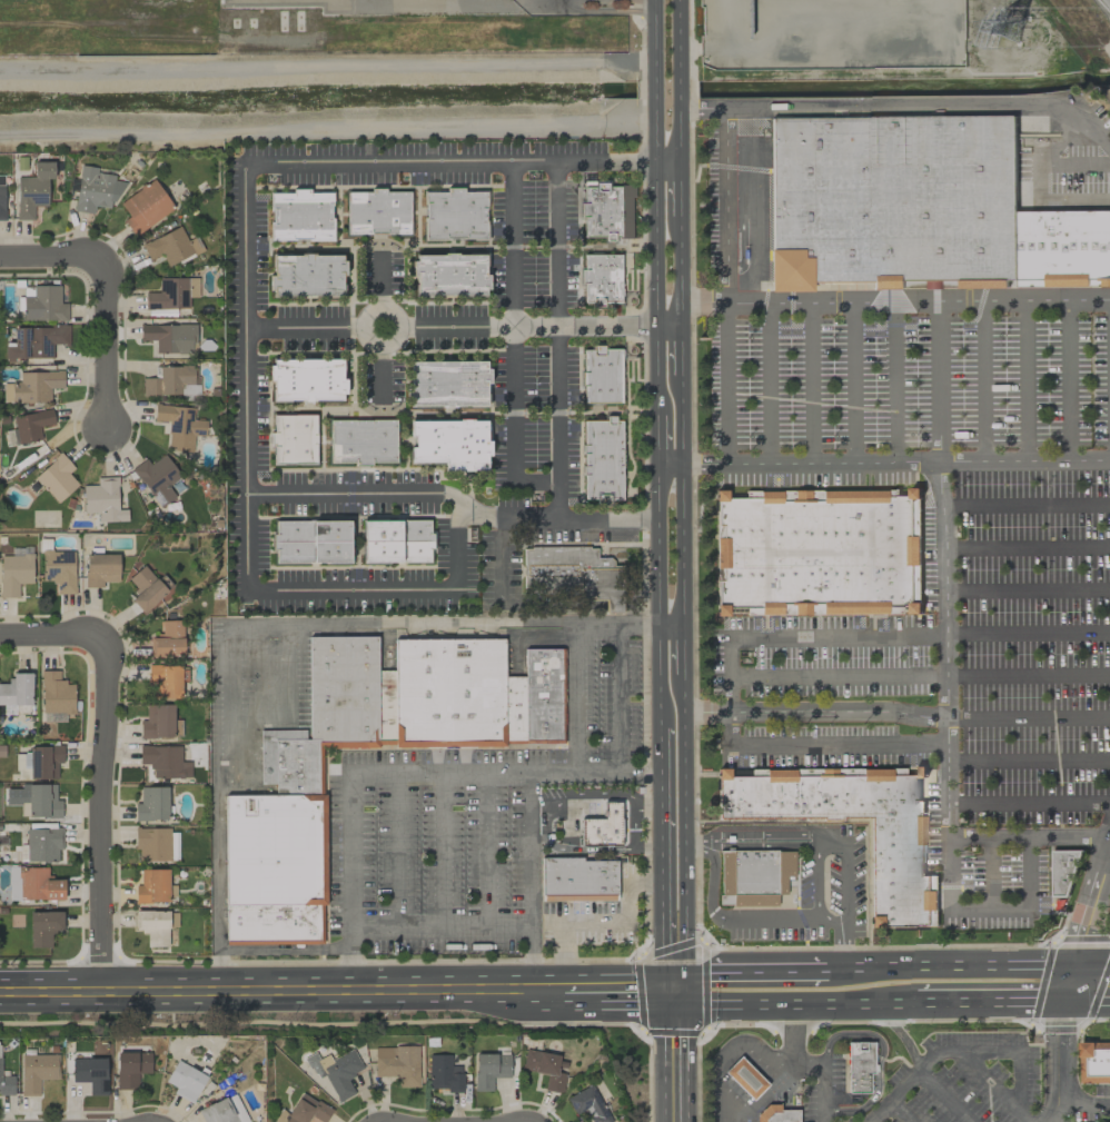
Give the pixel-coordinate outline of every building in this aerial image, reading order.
[(767,120),(845,120),(844,285),(810,285),(809,295),(766,294),(767,120)] [(845,120),(909,120),(905,292),(870,292),(870,285),(844,285),(845,120)] [(909,120),(960,120),(962,294),(905,292),(909,120)] [(960,120),(1015,120),(1017,215),(1018,284),(1008,285),(1008,294),(962,294),(960,120)] [(16,220),(34,220),(34,206),(47,206),(48,179),(53,179),(53,162),(33,162),(33,177),(17,177),(16,220)] [(74,211),(93,213),(94,206),(116,209),(120,178),(97,175),(98,167),(80,165),(74,211)] [(128,216),(122,221),(134,237),(174,208),(153,179),(119,203),(128,216)] [(632,239),(632,183),(582,183),(582,238),(603,237),(603,239),(632,239)] [(422,191),(424,241),(486,239),(484,189),(422,191)] [(332,240),(331,191),(269,192),(270,241),(332,240)] [(346,191),(346,235),(410,234),(409,191),(346,191)] [(1017,215),(1109,215),(1109,291),(1018,291),(1018,284),(1017,215)] [(148,260),(161,254),(166,266),(203,251),(197,236),(186,240),(180,227),(141,243),(148,260)] [(270,296),(342,297),(343,255),(271,254),(270,296)] [(485,254),(413,255),(414,296),(486,296),(485,254)] [(582,254),(581,304),(619,304),(620,255),(582,254)] [(159,278),(159,292),(144,292),(144,309),(189,308),(189,297),(197,297),(197,277),(159,278)] [(22,320),(67,321),(67,303),(60,303),(60,286),(22,285),(22,320)] [(139,324),(139,341),(155,341),(154,352),(194,353),(194,325),(139,324)] [(52,359),(52,344),(68,344),(68,327),(13,327),(13,342),(4,342),(4,359),(52,359)] [(583,403),(621,403),(621,350),(602,350),(602,347),(593,347),(593,350),(583,350),(583,403)] [(274,359),(341,359),(341,401),(272,401),(272,380),(269,380),(269,367),(274,367),(274,359)] [(408,363),(409,407),(485,407),(485,385),(489,385),(489,369),(485,370),(485,361),(408,363)] [(142,378),(142,395),(180,395),(180,385),(197,385),(197,366),(154,367),(154,378),(142,378)] [(19,372),(19,382),(3,382),(3,402),(49,402),(49,388),(63,388),(63,371),(19,372)] [(193,407),(154,405),(153,421),(168,422),(166,449),(192,451),(193,435),(205,436),(206,420),(192,419),(193,407)] [(41,439),(39,427),(53,424),(51,409),(12,416),(15,429),(5,431),(7,446),(41,439)] [(272,416),(316,416),(316,465),(274,465),(272,447),(270,448),(270,434),(272,434),(272,416)] [(585,500),(621,500),(620,423),(614,423),(614,417),(605,417),(605,423),(584,423),(585,500)] [(330,420),(395,420),(395,463),(370,463),(370,466),(355,466),(355,463),(330,463),(330,420)] [(409,421),(486,420),(486,441),(489,441),(489,456),(486,456),(486,471),(444,473),(444,464),(408,464),(408,448),(414,448),(414,437),(409,437),(409,421)] [(68,473),(74,468),(60,453),(34,477),(57,503),(78,485),(68,473)] [(133,467),(157,509),(176,498),(168,485),(179,478),(165,455),(149,464),(146,459),(133,467)] [(82,485),(83,513),(98,513),(99,522),(127,521),(127,509),(118,509),(116,477),(96,478),(97,485),(82,485)] [(712,498),(918,496),(919,616),(713,618),(712,498)] [(349,522),(349,564),(276,564),(276,550),(272,550),(272,535),(275,535),(275,522),(349,522)] [(363,522),(363,564),(429,563),(429,549),(432,549),(432,534),(429,534),(429,522),(363,522)] [(523,547),(523,586),(567,586),(567,600),(609,602),(611,558),(596,557),(596,548),(523,547)] [(74,594),(73,550),(41,551),(42,581),(56,581),(57,594),(74,594)] [(118,554),(85,553),(84,587),(103,587),(103,582),(118,582),(118,554)] [(18,597),(18,583),(33,583),(33,554),(0,554),(0,587),(0,598),(18,597)] [(127,580),(138,590),(128,599),(144,614),(170,586),(161,577),(158,580),(142,565),(127,580)] [(150,636),(149,657),(182,658),(183,621),(161,620),(160,636),(150,636)] [(394,672),(377,672),(377,638),(308,637),(309,732),(309,741),(317,741),(317,748),(323,748),(377,748),(377,745),(394,745),(394,672)] [(394,641),(505,639),(505,678),(505,744),(505,749),(394,749),(394,745),(394,672),(394,641)] [(505,678),(524,678),(523,651),(565,649),(566,743),(505,744),(505,678)] [(180,665),(148,665),(147,685),(152,685),(152,698),(180,698),(180,665)] [(59,670),(41,670),(41,713),(74,712),(73,682),(59,682),(59,670)] [(2,704),(3,714),(32,713),(31,673),(9,673),(10,683),(0,683),(0,705),(2,704)] [(172,704),(145,705),(145,720),(139,720),(140,738),(178,737),(178,725),(173,725),(172,704)] [(64,721),(64,713),(42,713),(42,720),(64,721)] [(323,794),(323,748),(317,748),(317,741),(309,741),(309,732),(259,732),(259,794),(323,794)] [(138,764),(151,764),(151,778),(190,778),(190,761),(180,761),(180,746),(139,745),(138,764)] [(57,779),(57,763),(62,763),(62,746),(29,746),(29,778),(57,779)] [(16,753),(15,778),(27,778),(28,753),(16,753)] [(714,772),(924,771),(924,877),(941,877),(940,931),(868,931),(868,822),(715,822),(714,772)] [(55,785),(20,784),(20,789),(6,789),(6,804),(20,804),(20,817),(61,817),(61,800),(55,800),(55,785)] [(166,787),(139,787),(140,803),(134,803),(134,821),(167,820),(166,787)] [(224,794),(259,794),(323,794),(327,794),(328,906),(321,905),(225,906),(224,794)] [(580,845),(619,846),(620,801),(603,801),(603,819),(580,818),(580,845)] [(62,850),(62,828),(25,829),(26,861),(57,861),(57,850),(62,850)] [(169,861),(169,828),(134,828),(134,850),(138,850),(138,860),(169,861)] [(720,850),(795,850),(795,878),(786,878),(787,894),(779,894),(779,905),(734,905),(721,904),(721,894),(720,850)] [(1053,898),(1077,897),(1076,850),(1052,851),(1053,898)] [(541,858),(613,857),(613,902),(541,902),(541,858)] [(9,900),(63,899),(63,878),(47,878),(47,867),(8,867),(9,900)] [(167,869),(140,869),(140,885),(134,885),(135,902),(175,901),(175,885),(168,885),(167,869)] [(321,905),(323,943),(225,945),(225,906),(321,905)] [(30,947),(50,947),(50,930),(62,929),(61,911),(29,912),(30,947)] [(167,947),(167,927),(177,927),(177,911),(134,911),(134,931),(146,932),(146,947),(167,947)] [(873,1043),(847,1042),(846,1093),(872,1094),(873,1043)] [(1109,1084),(1109,1043),(1081,1044),(1082,1084),(1109,1084)] [(373,1047),(374,1076),(397,1076),(397,1087),(418,1087),(418,1046),(373,1047)] [(337,1102),(354,1094),(346,1078),(362,1070),(352,1049),(330,1060),(328,1054),(318,1059),(314,1052),(304,1057),(315,1080),(324,1075),(337,1102)] [(546,1074),(544,1090),(562,1093),(565,1073),(556,1072),(559,1054),(524,1049),(521,1070),(546,1074)] [(149,1052),(115,1053),(116,1089),(137,1088),(137,1073),(150,1073),(149,1052)] [(474,1091),(492,1091),(492,1077),(509,1078),(509,1054),(474,1053),(474,1091)] [(21,1095),(39,1095),(39,1079),(58,1079),(57,1054),(21,1055),(21,1095)] [(450,1055),(429,1054),(428,1088),(447,1089),(447,1092),(462,1092),(463,1073),(450,1073),(450,1055)] [(752,1100),(767,1084),(738,1056),(723,1072),(752,1100)] [(88,1095),(106,1095),(105,1057),(71,1058),(71,1082),(88,1082),(88,1095)] [(172,1093),(192,1104),(207,1076),(176,1060),(164,1082),(175,1087),(172,1093)] [(14,1095),(13,1076),(0,1076),(0,1095),(14,1095)] [(574,1115),(585,1110),(591,1121),(611,1121),(591,1084),(565,1097),(574,1115)] [(301,1092),(282,1121),(306,1121),(309,1116),(319,1121),(324,1121),(331,1111),(301,1092)] [(235,1093),(197,1110),(202,1121),(248,1121),(235,1093)] [(779,1110),(779,1107),(755,1108),(756,1121),(799,1121),(799,1109),(779,1110)]
